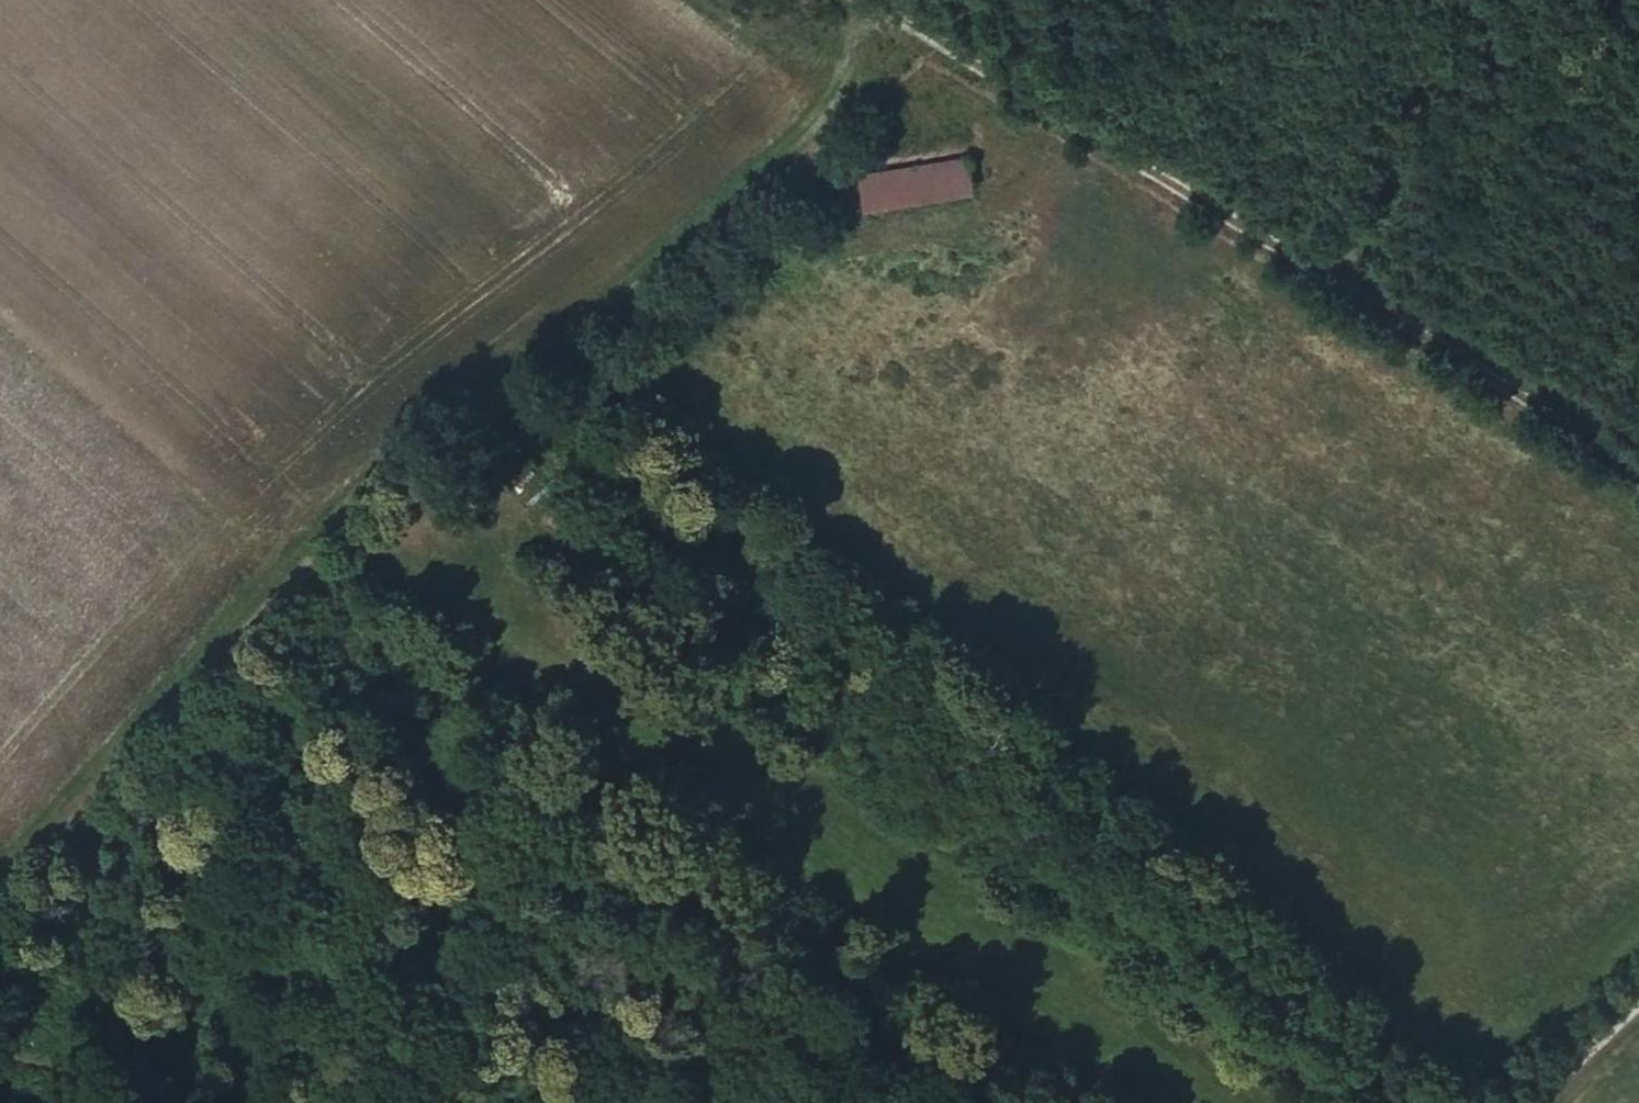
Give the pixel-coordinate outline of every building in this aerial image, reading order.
[(858,175),(865,213),(976,193),(969,155),(858,175)]
